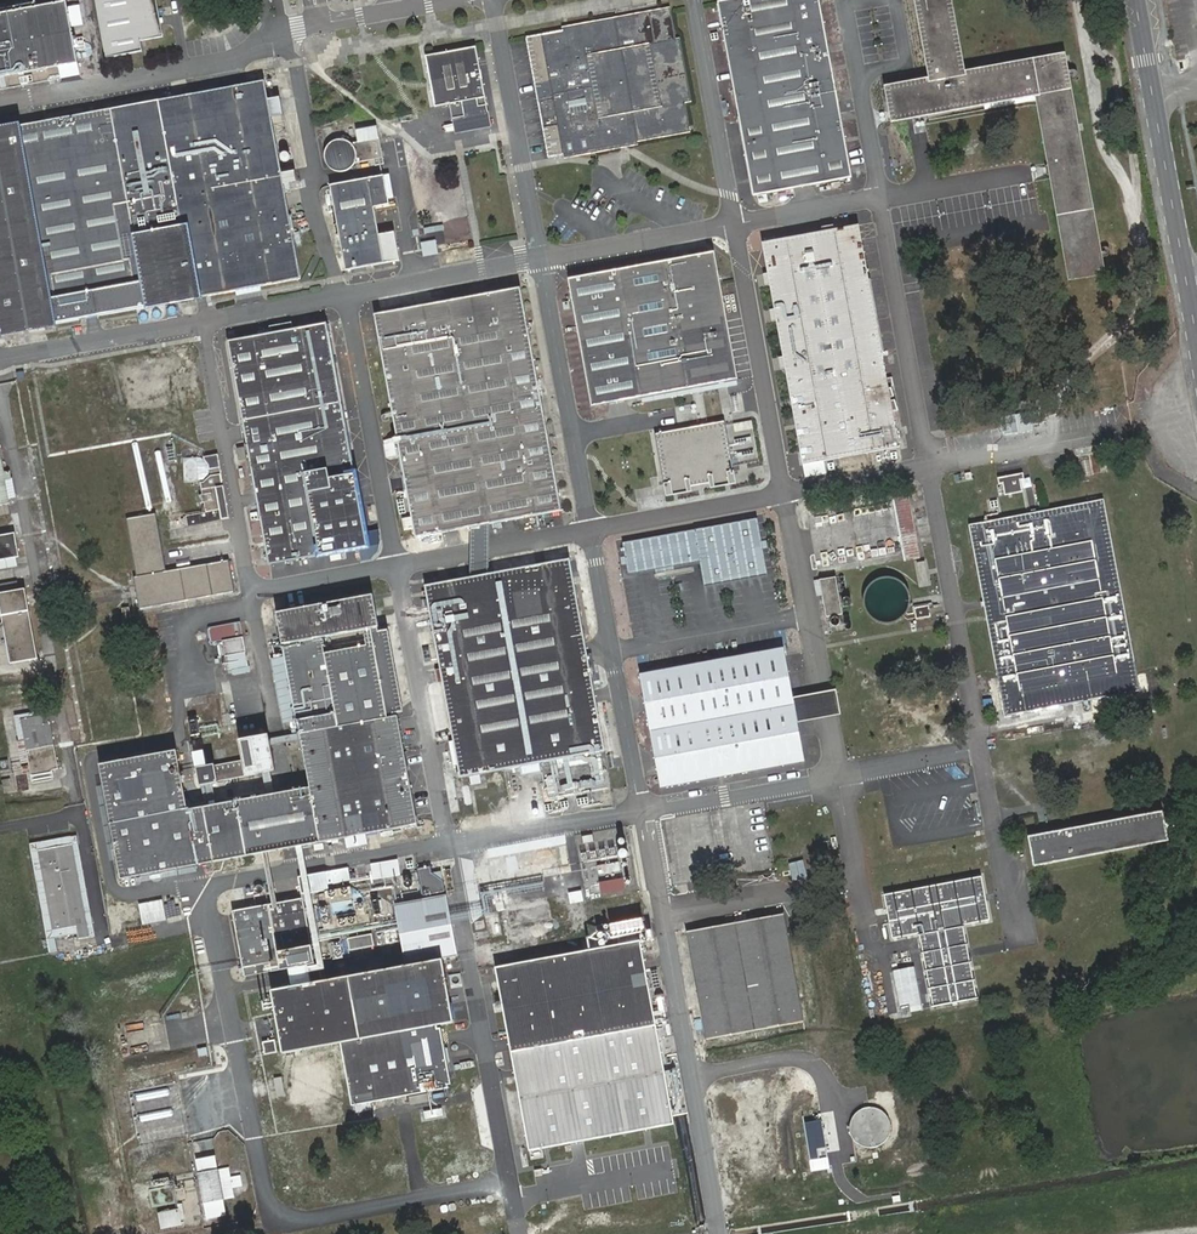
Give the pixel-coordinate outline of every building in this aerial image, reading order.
[(106,58),(142,52),(141,43),(164,39),(158,0),(97,0),(106,58)] [(852,181),(819,0),(722,0),(719,0),(757,199),(852,181)] [(929,80),(886,88),(893,126),(917,121),(1037,98),(1060,218),(1096,211),(1065,56),(966,74),(952,0),(915,0),(929,80)] [(1,94),(63,83),(81,80),(79,69),(67,4),(0,16),(0,86),(1,94)] [(671,9),(565,29),(528,36),(529,40),(549,161),(566,157),(665,138),(693,133),(688,105),(671,9)] [(477,48),(432,54),(439,105),(484,99),(477,48)] [(295,165),(292,145),(277,148),(271,119),(280,117),(279,107),(270,108),(265,84),(160,104),(197,301),(238,293),(262,289),(302,280),(281,168),(295,165)] [(160,104),(112,112),(149,310),(197,301),(160,104)] [(112,112),(15,130),(0,133),(0,324),(1,327),(3,337),(52,328),(149,310),(112,112)] [(335,143),(331,146),(329,148),(327,152),(326,157),(326,162),(328,166),(330,169),(334,172),(338,174),(342,174),(347,174),(350,173),(353,171),(355,169),(357,166),(358,164),(384,160),(381,141),(379,142),(377,132),(362,135),(364,144),(355,146),(354,145),(351,143),(347,141),(342,141),(338,141),(335,143)] [(493,153),(473,157),(477,172),(497,168),(493,153)] [(331,189),(346,273),(385,266),(404,263),(398,233),(379,236),(375,209),(390,207),(385,179),(331,189)] [(1096,211),(1060,218),(1072,280),(1108,273),(1096,211)] [(860,227),(764,245),(804,465),(901,448),(860,227)] [(424,256),(440,253),(437,239),(421,242),(424,256)] [(714,254),(571,281),(593,408),(738,381),(714,254)] [(521,289),(376,316),(417,537),(563,511),(521,289)] [(328,326),(326,326),(231,343),(271,564),(367,547),(369,547),(328,326)] [(195,351),(119,363),(128,420),(204,408),(195,351)] [(1103,452),(1078,457),(1082,478),(1107,474),(1103,452)] [(187,516),(189,527),(230,519),(219,455),(204,457),(205,461),(209,466),(210,470),(210,475),(208,479),(201,482),(206,512),(187,516)] [(12,503),(17,501),(11,470),(6,470),(4,461),(0,461),(0,505),(12,503)] [(1023,474),(998,478),(999,484),(1003,483),(1005,495),(1022,492),(1020,481),(1023,480),(1023,474)] [(921,559),(910,496),(895,499),(906,559),(906,562),(921,559)] [(987,617),(1004,716),(1005,719),(1142,694),(1142,692),(1106,501),(970,526),(984,604),(987,617)] [(152,514),(122,519),(140,611),(234,595),(227,559),(163,571),(152,514)] [(756,519),(623,543),(629,572),(700,560),(701,568),(704,585),(767,574),(756,519)] [(262,537),(258,522),(249,524),(254,539),(262,537)] [(0,535),(0,559),(21,555),(16,532),(0,535)] [(922,559),(915,561),(919,582),(926,581),(922,559)] [(570,560),(427,587),(462,778),(607,751),(570,560)] [(836,577),(821,580),(828,617),(843,614),(836,577)] [(894,626),(901,623),(906,618),(910,611),(912,604),(912,596),(909,589),(904,584),(897,580),(890,578),(882,578),(875,581),(869,586),(865,593),(864,600),(864,608),(867,615),(872,621),(879,624),(886,626),(894,626)] [(12,661),(39,657),(26,588),(17,590),(16,582),(0,585),(0,593),(0,594),(12,661)] [(396,705),(376,596),(277,615),(309,779),(232,794),(191,801),(182,752),(107,765),(128,880),(244,859),(322,845),(365,837),(366,845),(375,843),(374,835),(420,827),(396,705)] [(930,607),(915,609),(916,619),(932,617),(930,607)] [(244,622),(210,626),(212,643),(223,641),(226,671),(250,668),(244,622)] [(794,700),(784,648),(642,675),(663,788),(806,761),(799,724),(794,700)] [(820,695),(794,700),(799,724),(825,719),(842,716),(837,691),(820,695)] [(44,714),(24,718),(35,781),(55,777),(54,768),(61,767),(53,721),(46,723),(44,714)] [(262,760),(194,773),(197,789),(265,777),(262,760)] [(527,775),(547,773),(546,765),(526,766),(527,775)] [(1164,811),(1027,838),(1033,871),(1170,844),(1164,811)] [(72,838),(30,845),(48,941),(78,935),(77,928),(53,933),(39,852),(74,845),(72,838)] [(39,852),(53,933),(77,928),(78,935),(79,940),(91,938),(74,845),(39,852)] [(801,858),(786,862),(791,880),(805,876),(801,858)] [(371,864),(374,881),(403,876),(400,859),(371,864)] [(351,868),(310,876),(299,879),(302,895),(314,892),(331,888),(331,883),(354,878),(351,868)] [(432,868),(420,871),(424,899),(447,894),(445,882),(435,875),(434,875),(432,868)] [(973,877),(879,894),(887,938),(914,933),(927,1004),(969,997),(956,924),(981,920),(973,877)] [(604,896),(627,891),(624,878),(601,884),(604,896)] [(448,898),(397,907),(408,968),(459,958),(448,898)] [(302,899),(231,913),(241,978),(315,963),(302,899)] [(140,906),(144,926),(166,921),(163,902),(140,906)] [(786,913),(695,932),(716,1036),(808,1017),(786,913)] [(373,934),(350,939),(352,949),(374,945),(373,934)] [(641,938),(498,967),(515,1048),(658,1019),(641,938)] [(344,940),(327,943),(329,959),(347,957),(344,940)] [(890,969),(898,1010),(920,1006),(911,965),(890,969)] [(457,1025),(447,967),(277,1004),(289,1062),(343,1050),(357,1110),(454,1089),(442,1028),(457,1025)] [(277,1042),(264,1043),(264,1054),(277,1053),(277,1042)] [(427,1120),(445,1116),(443,1108),(426,1112),(427,1120)] [(218,1172),(199,1175),(205,1204),(223,1200),(218,1172)] [(190,1190),(179,1191),(180,1205),(190,1204),(190,1190)] [(163,1230),(184,1226),(181,1209),(160,1212),(163,1230)]
